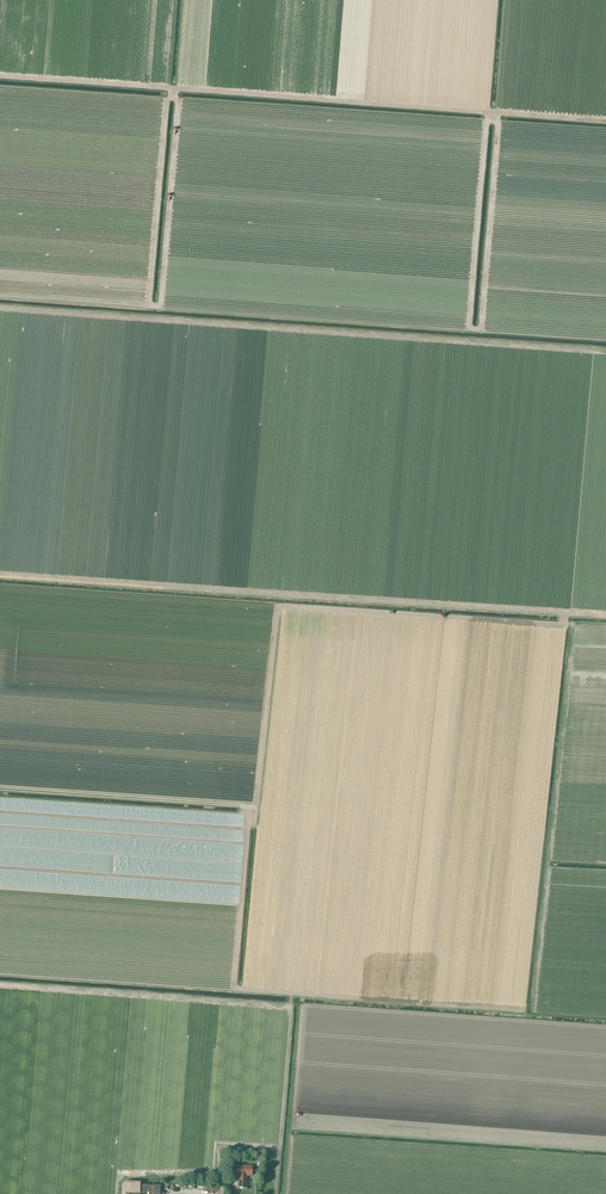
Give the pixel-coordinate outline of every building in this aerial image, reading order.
[(252,1165),(234,1165),(234,1175),(239,1175),(239,1187),(246,1187),(246,1175),(252,1175),(252,1165)]
